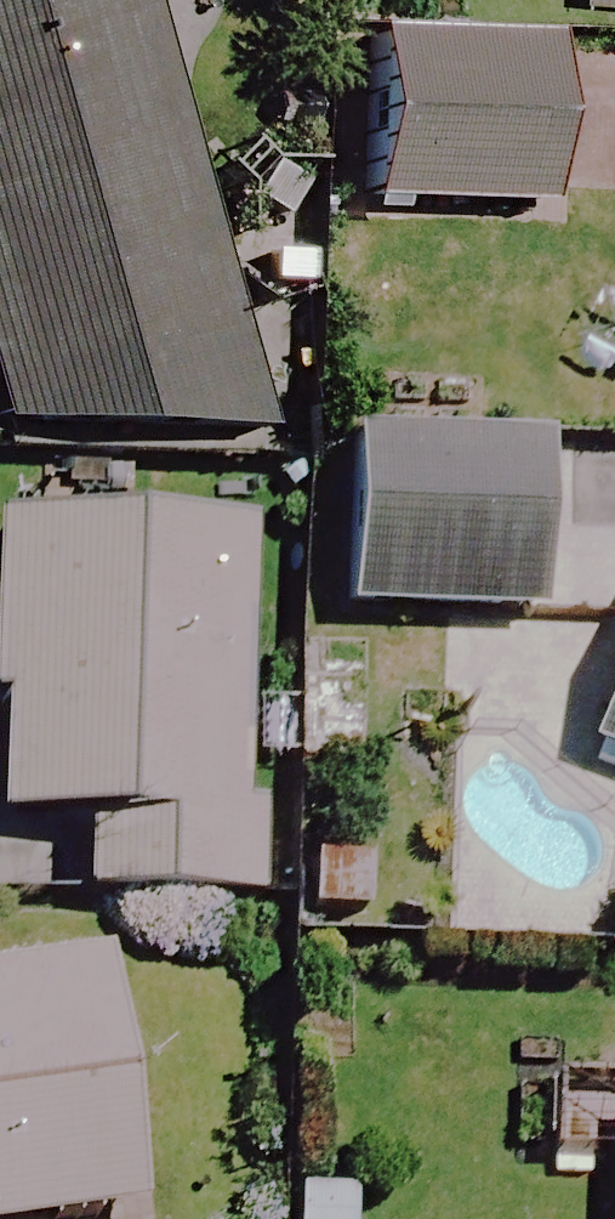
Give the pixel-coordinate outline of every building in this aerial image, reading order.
[(259,435),(141,0),(0,0),(0,431),(259,435)] [(540,45),(362,39),(356,210),(534,216),(540,45)] [(540,449),(357,442),(351,618),(534,625),(540,449)] [(244,536),(0,535),(0,832),(75,832),(75,909),(242,909),(244,536)] [(596,772),(614,779),(614,720),(596,772)] [(104,965),(0,976),(0,1218),(130,1218),(104,965)] [(556,1111),(552,1165),(614,1170),(614,1116),(556,1111)]
